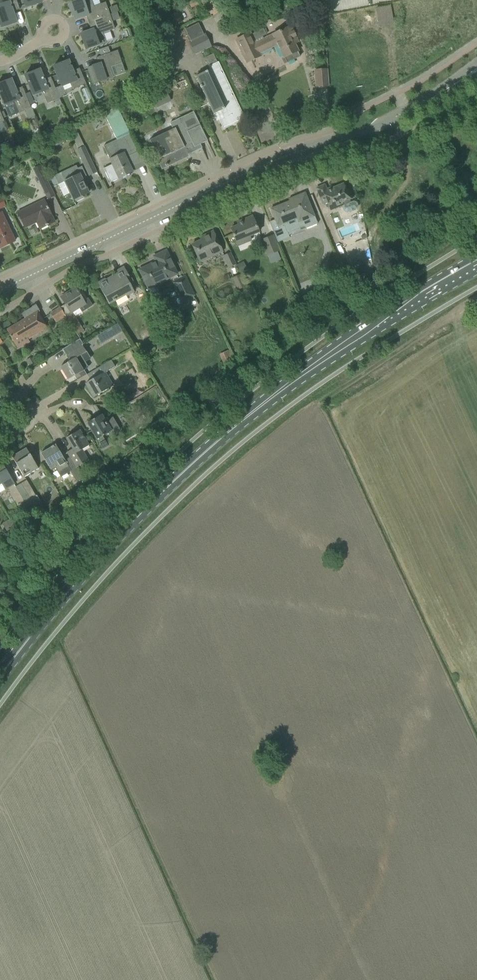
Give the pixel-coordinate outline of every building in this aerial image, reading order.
[(0,5),(0,27),(0,28),(17,23),(13,12),(19,9),(16,0),(2,0),(3,4),(0,5)] [(88,22),(110,15),(106,2),(94,6),(91,0),(80,0),(69,4),(75,20),(86,17),(88,22)] [(336,21),(338,31),(362,26),(359,14),(376,11),(379,26),(392,23),(388,0),(379,0),(374,1),(375,5),(358,8),(334,12),(336,21)] [(117,5),(110,8),(112,13),(119,11),(117,5)] [(116,12),(110,15),(112,21),(119,19),(116,12)] [(110,15),(88,22),(91,30),(80,34),(86,50),(106,43),(103,33),(115,29),(112,21),(110,15)] [(236,40),(242,54),(247,63),(261,56),(259,53),(278,44),(287,63),(300,57),(294,44),(297,42),(294,36),(295,36),(293,31),(292,32),(290,26),(273,35),(263,39),(262,37),(266,35),(263,29),(251,35),(250,33),(236,40)] [(189,42),(195,54),(211,46),(205,34),(189,42)] [(87,68),(93,84),(113,77),(110,67),(122,63),(118,50),(96,58),(98,64),(87,68)] [(86,84),(79,68),(73,71),(68,60),(53,67),(61,87),(71,83),(73,89),(86,84)] [(210,70),(196,76),(214,114),(216,113),(223,130),(245,119),(218,62),(208,67),(210,70)] [(42,92),(47,104),(59,99),(50,77),(44,80),(40,69),(24,76),(32,96),(42,92)] [(315,71),(316,87),(327,86),(326,70),(315,71)] [(174,78),(177,84),(186,80),(183,74),(174,78)] [(19,114),(25,111),(31,108),(22,87),(16,90),(11,79),(0,84),(0,97),(4,106),(14,102),(19,114)] [(171,102),(164,87),(148,94),(155,109),(171,102)] [(86,88),(81,90),(85,101),(91,99),(86,88)] [(103,146),(112,165),(103,169),(110,183),(132,172),(125,158),(138,152),(130,134),(117,107),(104,113),(116,140),(103,146)] [(31,108),(25,111),(29,119),(35,117),(31,108)] [(148,142),(153,152),(162,170),(161,168),(165,166),(166,166),(168,165),(176,162),(176,163),(187,158),(183,149),(184,148),(193,143),(195,147),(207,141),(193,112),(170,123),(173,130),(159,137),(160,139),(150,143),(149,141),(148,142)] [(84,147),(77,132),(71,135),(78,150),(77,150),(89,176),(96,172),(84,147)] [(67,135),(47,144),(50,149),(70,140),(67,135)] [(6,142),(1,144),(4,151),(9,149),(6,142)] [(87,178),(81,167),(77,169),(75,166),(60,173),(64,182),(58,185),(64,196),(70,193),(73,200),(88,193),(82,181),(87,178)] [(54,196),(42,171),(35,174),(47,199),(54,196)] [(343,205),(342,203),(343,202),(344,205),(343,208),(344,211),(347,212),(349,211),(349,213),(355,210),(354,209),(357,208),(358,205),(357,202),(354,201),(350,202),(349,200),(353,199),(349,190),(346,191),(343,184),(332,188),(331,187),(326,189),(324,185),(316,188),(323,205),(327,203),(330,210),(343,205)] [(293,200),(270,209),(277,225),(300,216),(302,220),(314,215),(305,193),(292,198),(293,200)] [(18,213),(25,228),(37,223),(40,229),(54,222),(44,200),(18,213)] [(1,213),(0,213),(0,248),(15,241),(1,213)] [(243,224),(231,229),(238,246),(251,241),(249,237),(259,233),(252,216),(242,221),(243,224)] [(192,245),(196,254),(199,262),(222,251),(213,232),(205,235),(206,238),(192,245)] [(261,241),(268,256),(281,250),(275,235),(261,241)] [(153,257),(156,262),(139,270),(148,288),(177,274),(166,251),(153,257)] [(223,256),(228,267),(236,264),(230,253),(223,256)] [(343,269),(347,279),(348,281),(366,273),(361,261),(343,269)] [(127,297),(134,293),(131,287),(134,286),(129,277),(124,268),(114,274),(99,283),(103,292),(109,302),(110,304),(126,295),(127,297)] [(327,277),(338,282),(341,272),(330,268),(330,269),(325,269),(323,273),(327,276),(327,277)] [(232,278),(238,290),(246,286),(240,274),(232,278)] [(174,282),(183,300),(193,295),(185,276),(174,282)] [(92,306),(88,298),(83,301),(80,297),(75,289),(61,298),(65,304),(60,307),(77,334),(84,330),(76,316),(74,313),(75,313),(74,311),(79,308),(82,312),(92,306)] [(25,320),(6,330),(18,349),(30,342),(28,339),(47,328),(38,313),(40,312),(35,305),(21,314),(25,320)] [(60,319),(75,343),(80,340),(77,334),(60,307),(50,314),(56,322),(60,319)] [(117,324),(96,337),(101,344),(122,331),(117,324)] [(75,343),(65,349),(72,360),(67,363),(60,367),(67,380),(75,375),(75,376),(84,371),(80,364),(85,361),(81,355),(86,352),(82,345),(83,344),(80,340),(75,343)] [(26,360),(30,368),(35,365),(31,358),(26,360)] [(86,383),(94,397),(112,386),(104,373),(115,367),(111,360),(95,369),(87,375),(90,381),(86,383)] [(120,429),(118,427),(112,417),(105,421),(101,415),(87,423),(92,432),(102,449),(108,446),(103,436),(111,432),(112,434),(120,429)] [(66,453),(69,457),(70,457),(76,468),(88,460),(82,450),(89,446),(79,430),(66,438),(72,449),(66,453)] [(70,457),(69,457),(65,460),(55,444),(41,453),(51,470),(56,467),(62,477),(70,472),(76,482),(82,479),(76,468),(70,457)] [(12,457),(24,477),(38,469),(26,448),(12,457)] [(14,484),(2,462),(0,463),(0,492),(14,484)] [(27,481),(22,484),(30,499),(36,496),(27,481)] [(30,499),(22,484),(16,487),(25,503),(30,499)]
